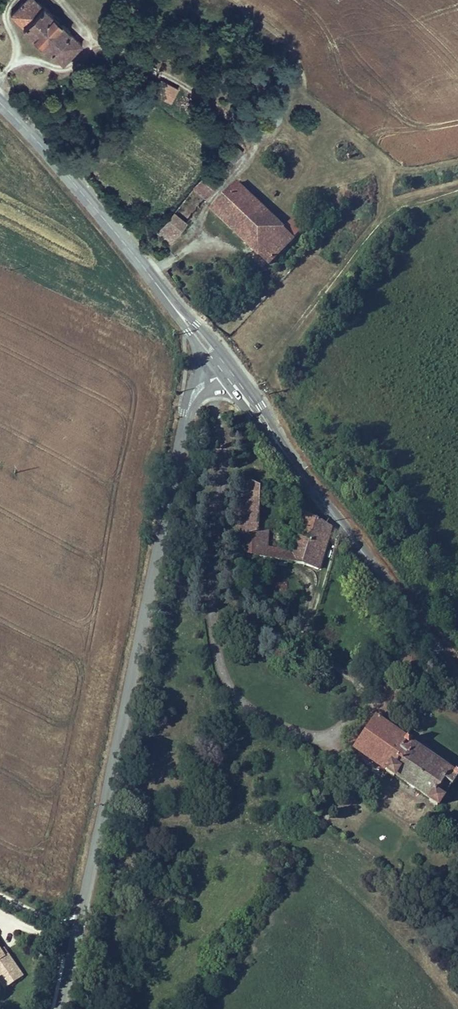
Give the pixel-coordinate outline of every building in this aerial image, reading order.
[(11,16),(66,67),(86,45),(37,0),(25,0),(11,16)] [(180,89),(160,80),(153,94),(173,103),(180,89)] [(233,164),(244,152),(233,143),(223,155),(233,164)] [(194,188),(208,200),(220,185),(206,173),(194,188)] [(286,228),(240,183),(212,211),(269,268),(297,239),(286,228)] [(208,200),(194,188),(173,213),(187,224),(208,200)] [(182,230),(187,224),(173,213),(168,219),(182,230)] [(175,238),(182,230),(168,219),(154,236),(160,241),(167,232),(175,238)] [(286,228),(297,239),(305,231),(294,220),(286,228)] [(238,536),(259,533),(259,521),(261,488),(242,478),(238,536)] [(320,572),(335,529),(318,519),(311,540),(296,534),(291,551),(269,547),(273,521),(259,521),(259,533),(238,536),(241,555),(303,565),(320,572)] [(435,810),(457,775),(373,721),(353,753),(385,773),(383,776),(395,784),(398,778),(430,798),(426,804),(435,810)] [(16,982),(0,960),(0,994),(16,982)]
